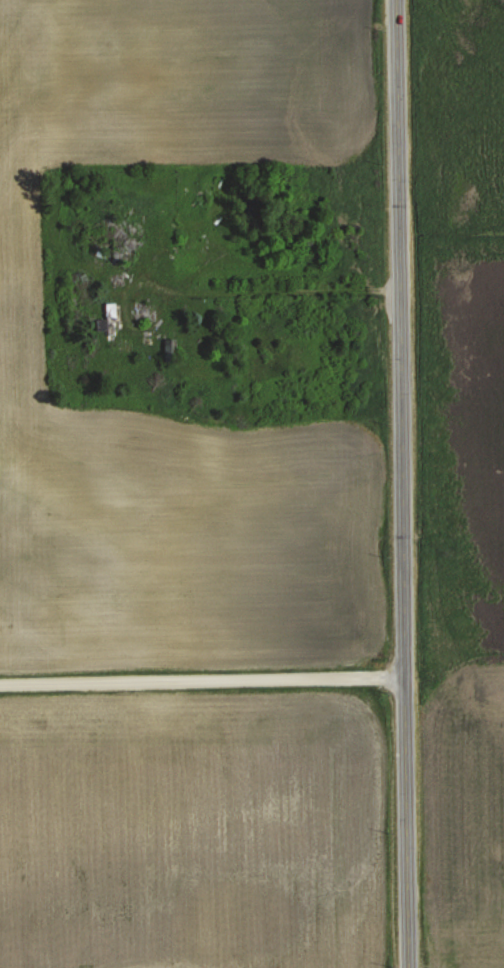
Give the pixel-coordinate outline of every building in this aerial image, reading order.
[(106,261),(133,261),(133,219),(106,219),(106,261)] [(72,305),(87,305),(87,272),(72,272),(72,305)] [(152,321),(152,300),(136,300),(136,321),(152,321)] [(109,328),(109,334),(116,334),(116,303),(108,303),(108,319),(98,319),(98,328),(109,328)] [(166,361),(175,359),(172,338),(163,339),(166,361)]
